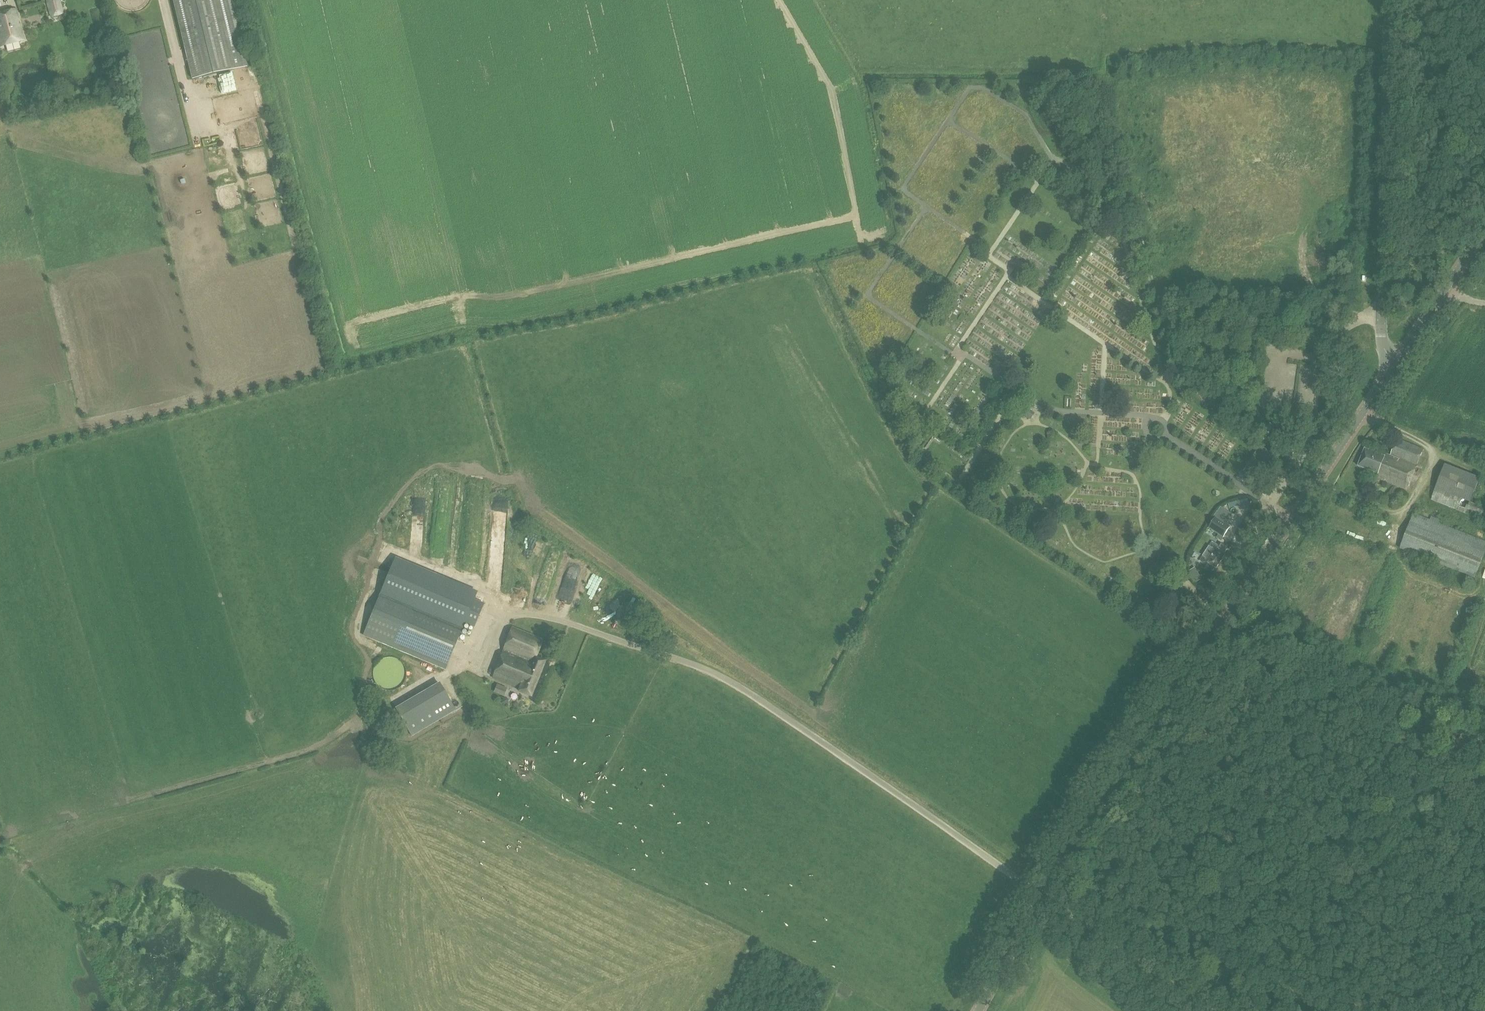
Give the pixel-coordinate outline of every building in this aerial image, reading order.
[(61,0),(49,0),(46,1),(50,18),(64,14),(61,0)] [(231,0),(173,0),(193,79),(247,66),(231,0)] [(97,27),(105,26),(102,7),(94,8),(97,27)] [(0,14),(0,43),(1,46),(24,40),(16,9),(0,14)] [(1034,413),(1025,407),(1021,413),(1030,419),(1034,413)] [(1377,478),(1407,490),(1423,449),(1397,439),(1391,455),(1386,453),(1385,457),(1365,449),(1358,466),(1378,474),(1377,478)] [(1484,521),(1484,507),(1471,502),(1480,478),(1445,464),(1431,500),(1484,521)] [(507,489),(518,489),(518,479),(507,479),(507,489)] [(1475,578),(1484,553),(1484,541),(1413,513),(1400,549),(1475,578)] [(476,523),(485,524),(486,517),(476,516),(476,523)] [(1209,528),(1224,537),(1230,527),(1216,518),(1209,528)] [(392,549),(396,553),(403,545),(399,541),(392,549)] [(1225,554),(1228,549),(1221,544),(1220,547),(1212,542),(1200,561),(1207,566),(1205,569),(1212,573),(1215,568),(1217,568),(1226,554),(1225,554)] [(558,581),(563,562),(554,559),(548,579),(558,581)] [(508,560),(497,560),(496,582),(508,582),(508,560)] [(1323,571),(1330,573),(1332,565),(1325,563),(1323,571)] [(1190,576),(1195,583),(1196,582),(1201,579),(1195,568),(1189,572),(1188,572),(1190,576)] [(384,588),(364,634),(397,648),(446,669),(465,623),(384,588)] [(1156,627),(1166,633),(1169,628),(1160,621),(1156,627)] [(519,691),(531,696),(545,662),(536,658),(543,641),(512,629),(493,678),(520,689),(519,691)] [(373,677),(374,680),(376,683),(378,686),(380,688),(384,689),(386,690),(389,690),(391,690),(394,690),(399,688),(401,686),(403,684),(405,681),(406,676),(406,671),(405,667),(403,663),(400,661),(397,659),(394,658),(391,657),(386,658),(381,660),(378,662),(376,664),(375,667),(373,670),(373,674),(373,677)] [(441,685),(432,690),(438,701),(447,696),(441,685)] [(497,685),(494,693),(504,697),(507,689),(497,685)]
